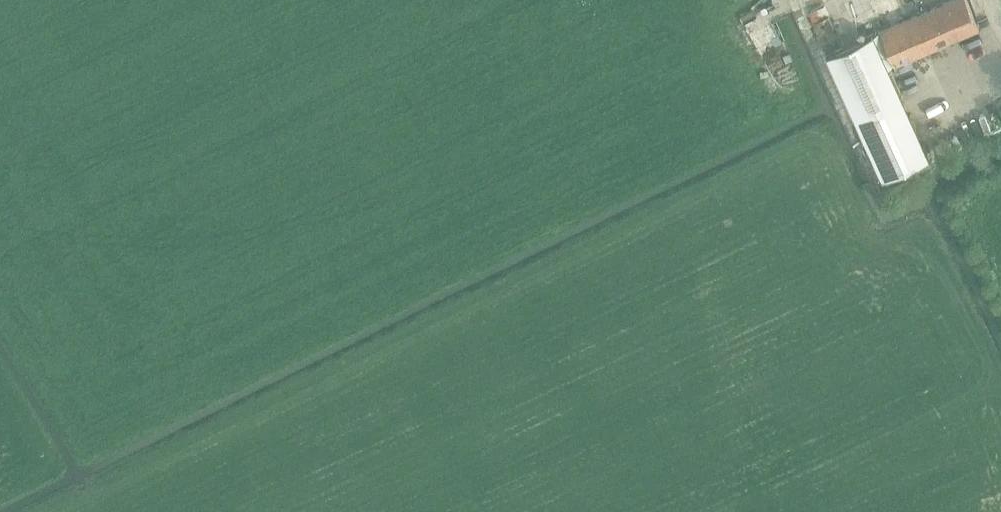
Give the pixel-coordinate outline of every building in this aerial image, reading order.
[(879,35),(894,67),(894,68),(978,32),(965,0),(958,0),(879,35)] [(879,35),(826,58),(883,180),(930,158),(889,69),(894,67),(879,35)]
